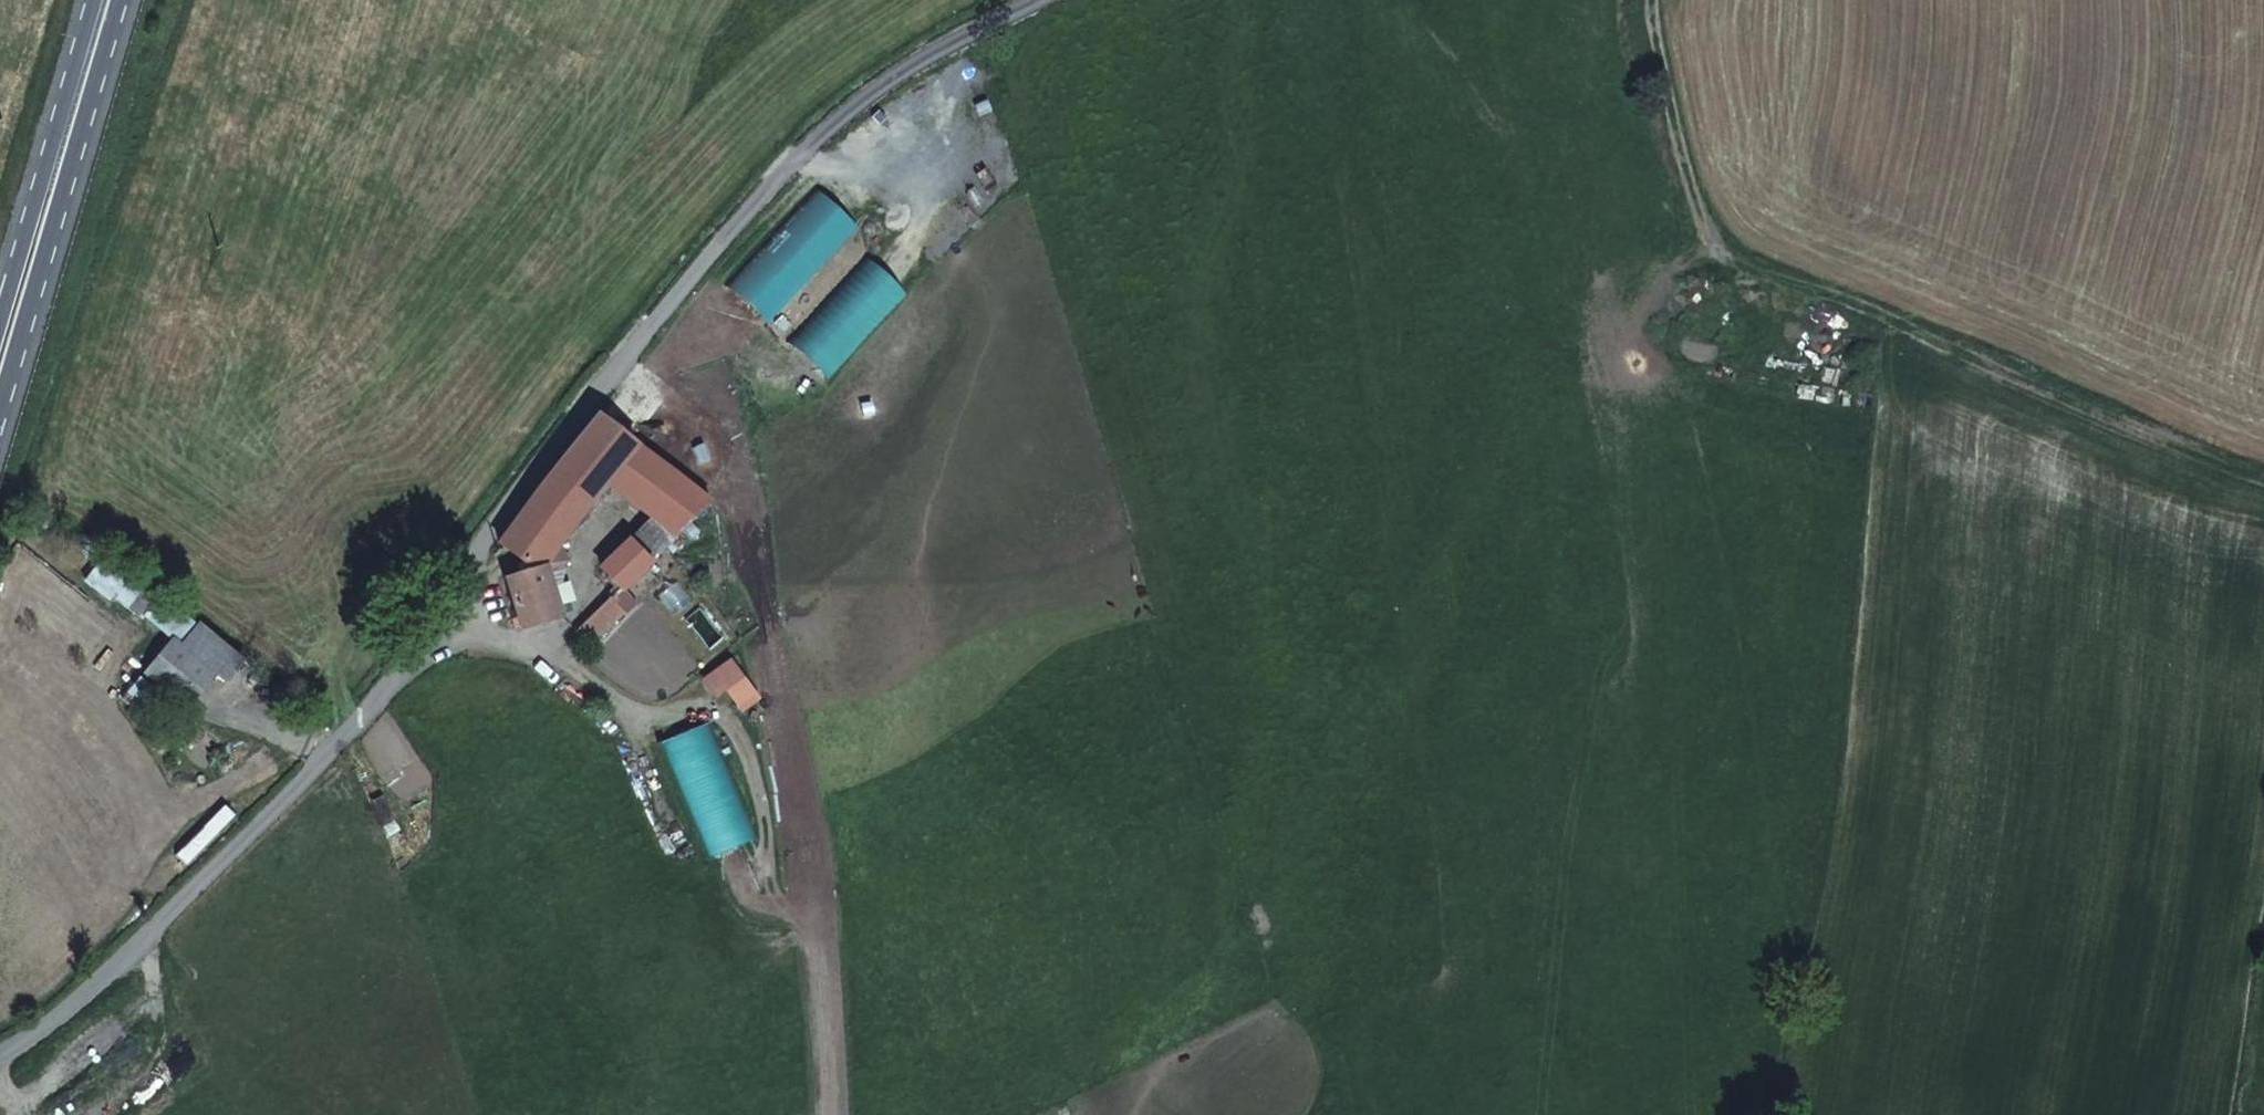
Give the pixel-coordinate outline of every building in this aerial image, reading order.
[(609,481),(637,446),(598,415),(538,493),(500,542),(533,568),(505,577),(521,627),(560,615),(548,576),(568,562),(559,545),(609,481)] [(649,561),(709,502),(637,446),(609,481),(654,516),(628,541),(649,561)] [(622,587),(649,561),(628,541),(602,567),(622,587)] [(634,600),(622,587),(578,630),(589,642),(634,600)] [(172,638),(142,673),(187,709),(216,674),(172,638)]
